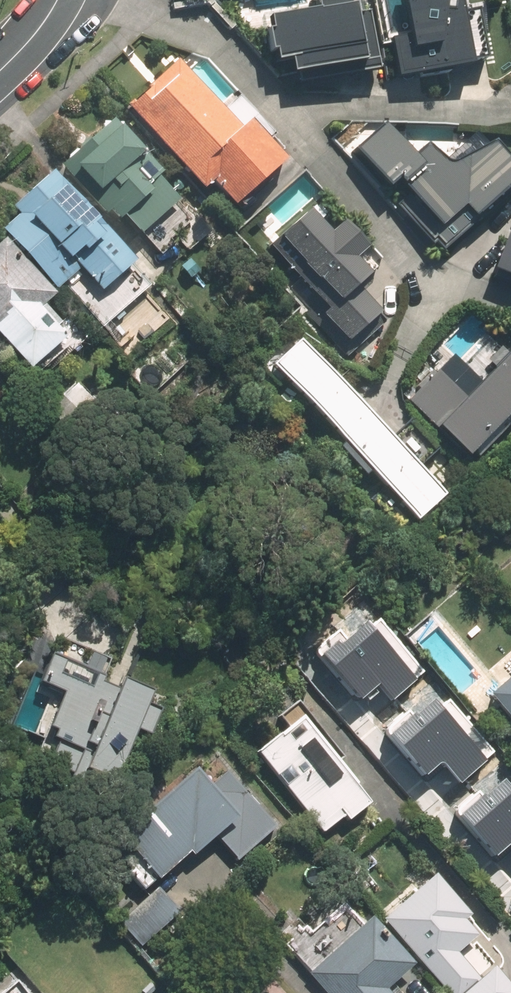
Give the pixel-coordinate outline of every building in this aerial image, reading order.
[(285,96),(379,81),(367,5),(360,6),(359,0),(296,0),(298,8),(257,15),(251,16),(251,18),(245,19),(253,65),(258,64),(261,79),(282,75),(285,96)] [(447,0),(391,0),(394,74),(410,73),(411,81),(440,80),(439,72),(450,71),(447,0)] [(176,63),(124,109),(213,208),(255,170),(227,138),(236,130),(217,109),(187,74),(176,63)] [(112,119),(62,163),(106,213),(110,209),(119,218),(123,213),(140,232),(178,199),(157,175),(160,173),(112,119)] [(344,155),(377,193),(387,184),(429,234),(455,212),(464,222),(510,182),(510,180),(484,148),(436,174),(417,152),(404,163),(375,129),(344,155)] [(20,213),(2,228),(56,288),(113,238),(54,171),(14,206),(20,213)] [(480,273),(510,283),(510,210),(502,207),(480,273)] [(299,295),(339,346),(372,320),(348,289),(356,283),(344,267),(356,258),(333,228),(320,237),(304,215),(273,239),(310,287),(299,295)] [(0,243),(0,333),(29,365),(63,335),(55,325),(59,321),(43,303),(55,293),(5,238),(0,243)] [(441,498),(299,332),(261,364),(403,531),(441,498)] [(510,408),(510,347),(477,382),(451,357),(404,405),(430,431),(429,432),(459,461),(510,408)] [(108,414),(75,382),(49,408),(82,440),(108,414)] [(109,658),(59,638),(37,692),(48,697),(33,735),(41,739),(27,775),(48,783),(55,765),(113,789),(152,691),(122,679),(118,688),(101,681),(109,658)] [(489,702),(510,727),(510,683),(489,702)] [(287,726),(257,751),(322,832),(343,814),(348,820),(370,803),(337,762),(342,757),(298,702),(280,716),(287,726)] [(228,806),(196,769),(120,835),(134,851),(120,864),(142,888),(156,877),(158,879),(190,852),(193,855),(215,835),(236,859),(273,827),(244,794),(240,798),(239,797),(228,806)] [(486,867),(510,896),(510,824),(506,817),(490,831),(506,849),(486,867)] [(433,876),(382,920),(429,974),(472,937),(460,923),(468,916),(433,876)] [(120,921),(141,945),(179,913),(158,889),(120,921)] [(328,992),(388,992),(384,987),(411,964),(372,918),(332,952),(313,930),(291,950),(328,992)]
